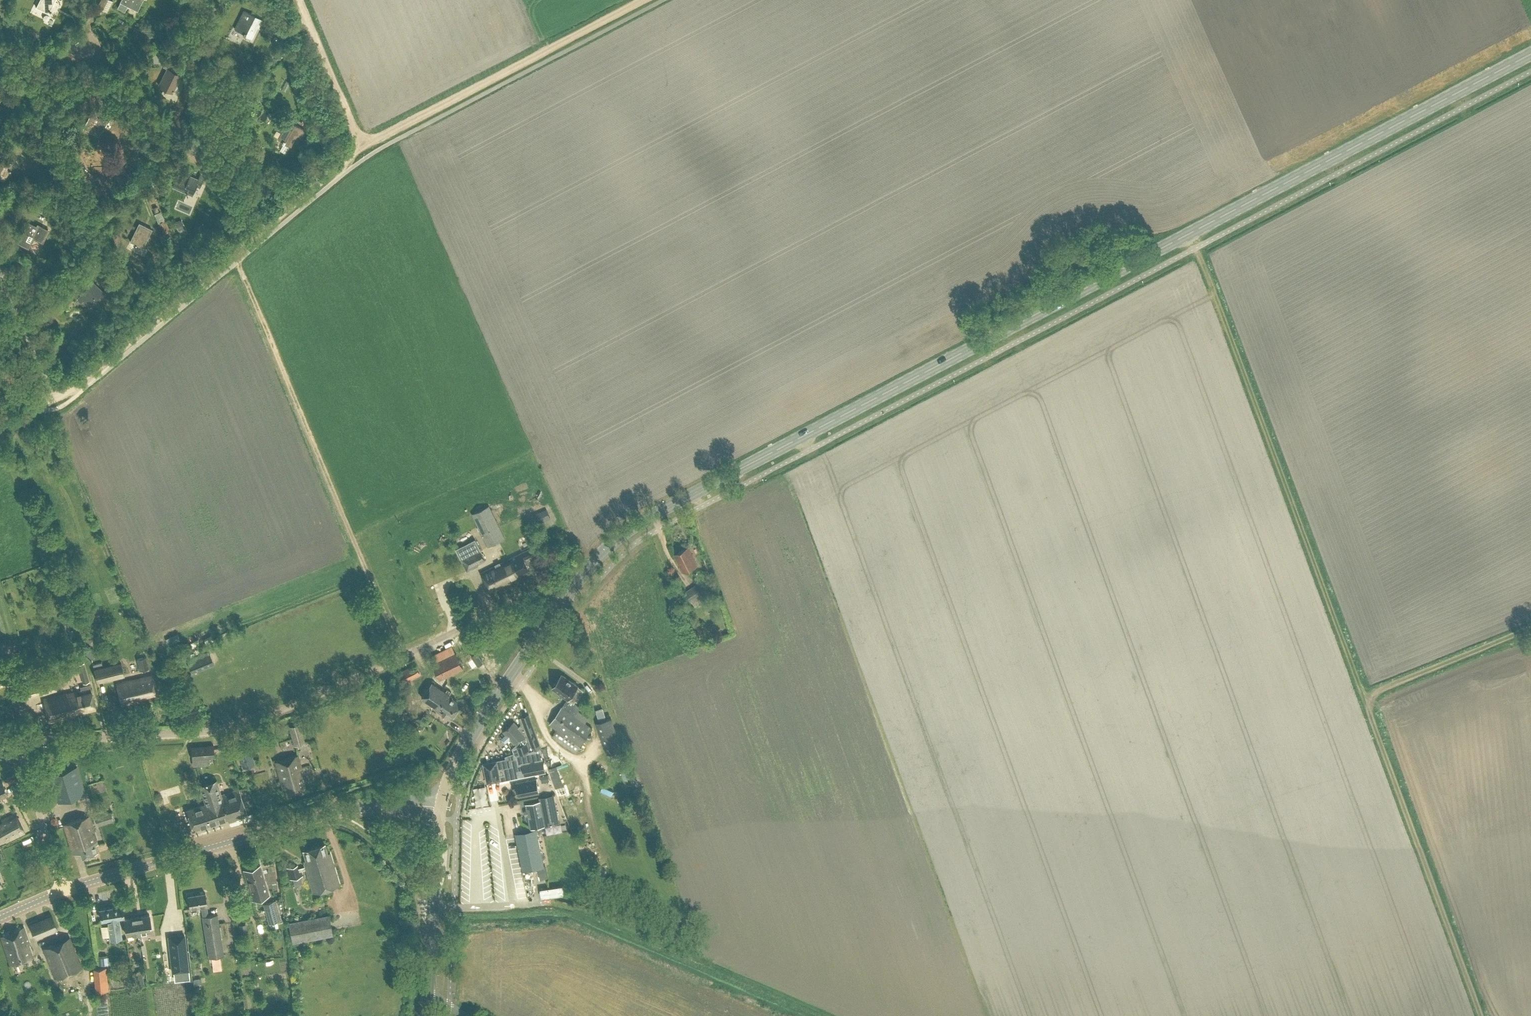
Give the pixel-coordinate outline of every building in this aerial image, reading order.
[(36,6),(49,13),(56,0),(39,0),(36,6)] [(114,0),(104,0),(102,5),(111,9),(114,0)] [(120,1),(117,7),(125,11),(128,5),(137,10),(143,0),(120,0),(120,1)] [(234,28),(239,31),(243,33),(243,34),(251,38),(257,26),(261,28),(265,21),(248,12),(243,10),(234,28)] [(158,85),(173,93),(182,74),(173,70),(176,65),(166,60),(163,66),(166,68),(158,85)] [(94,106),(83,128),(98,136),(100,131),(101,132),(104,127),(105,127),(107,122),(108,122),(112,115),(94,106)] [(303,122),(308,125),(312,119),(307,116),(303,122)] [(304,129),(288,120),(278,138),(282,141),(281,142),(289,146),(296,134),(300,136),(304,129)] [(0,155),(0,179),(4,181),(14,163),(0,155)] [(171,185),(192,195),(196,185),(200,186),(205,175),(201,173),(199,177),(191,173),(189,176),(183,173),(182,178),(175,175),(171,185)] [(25,219),(14,241),(27,248),(34,234),(45,240),(50,230),(37,223),(36,225),(25,219)] [(152,229),(139,222),(130,241),(143,247),(152,229)] [(93,281),(76,299),(80,303),(83,300),(89,306),(104,291),(93,281)] [(506,538),(490,505),(472,513),(488,546),(506,538)] [(697,565),(689,547),(674,554),(681,566),(680,567),(683,572),(697,565)] [(486,560),(481,549),(462,557),(467,570),(479,566),(478,563),(486,560)] [(530,569),(522,552),(481,572),(491,591),(505,584),(504,581),(530,569)] [(702,594),(695,584),(686,591),(692,601),(702,594)] [(246,613),(248,619),(268,613),(267,607),(246,613)] [(146,656),(144,650),(136,652),(138,658),(136,658),(139,670),(151,667),(148,656),(146,656)] [(484,662),(477,652),(472,655),(478,665),(484,662)] [(214,664),(209,653),(187,662),(192,673),(214,664)] [(464,667),(457,653),(433,664),(440,678),(464,667)] [(125,675),(122,661),(94,668),(97,682),(125,675)] [(89,681),(83,662),(77,664),(82,683),(89,681)] [(410,679),(409,677),(420,671),(416,664),(400,672),(401,674),(397,676),(399,681),(403,679),(404,681),(410,679)] [(158,692),(154,674),(130,680),(130,679),(116,682),(121,704),(135,701),(135,698),(158,692)] [(553,687),(568,698),(562,706),(550,723),(557,729),(552,736),(575,752),(580,745),(592,728),(575,715),(580,707),(576,704),(585,691),(577,685),(578,685),(562,674),(553,687)] [(57,690),(53,675),(17,685),(22,700),(57,690)] [(453,695),(432,681),(422,697),(433,705),(432,706),(441,712),(442,711),(451,717),(461,703),(452,697),(453,695)] [(95,707),(90,684),(80,686),(81,689),(66,693),(66,692),(43,698),(49,721),(74,716),(73,712),(95,707)] [(625,758),(612,716),(600,720),(613,762),(625,758)] [(512,723),(505,729),(503,731),(506,734),(510,738),(515,744),(512,747),(514,752),(510,753),(505,755),(506,759),(497,760),(483,762),(487,782),(501,779),(500,774),(505,774),(503,767),(513,765),(511,759),(515,757),(530,752),(531,754),(542,750),(531,720),(529,721),(528,717),(520,720),(521,724),(518,726),(514,721),(512,723)] [(304,742),(299,722),(289,725),(294,745),(304,742)] [(490,741),(487,746),(500,754),(503,749),(490,741)] [(215,763),(213,744),(191,746),(193,765),(215,763)] [(255,764),(249,744),(237,748),(243,767),(255,764)] [(301,768),(297,755),(275,761),(282,788),(285,787),(287,792),(303,787),(298,769),(301,768)] [(549,759),(552,764),(558,759),(555,755),(549,759)] [(564,785),(557,765),(548,768),(555,788),(564,785)] [(85,793),(77,766),(50,774),(58,801),(85,793)] [(539,791),(537,776),(515,780),(518,795),(539,791)] [(221,794),(216,779),(199,784),(205,803),(186,809),(192,829),(227,818),(228,821),(247,815),(239,788),(221,794)] [(560,822),(554,794),(540,797),(540,801),(526,803),(531,828),(560,822)] [(15,812),(2,819),(3,821),(0,823),(0,842),(5,839),(6,840),(24,831),(15,812)] [(94,830),(89,815),(63,823),(73,853),(81,851),(82,856),(97,851),(95,844),(96,844),(91,831),(94,830)] [(544,865),(537,829),(515,833),(523,870),(544,865)] [(491,834),(497,873),(507,871),(501,832),(491,834)] [(327,853),(324,843),(302,849),(306,862),(304,862),(313,892),(339,884),(330,852),(327,853)] [(269,894),(260,864),(243,869),(252,899),(269,894)] [(271,885),(281,882),(276,864),(265,867),(271,885)] [(301,876),(297,864),(286,868),(289,879),(301,876)] [(213,965),(216,964),(217,969),(221,969),(220,960),(219,955),(224,955),(217,913),(208,915),(206,905),(207,905),(205,892),(187,895),(189,908),(201,906),(203,915),(202,915),(209,957),(211,957),(212,960),(213,965)] [(281,919),(275,900),(263,903),(269,923),(281,919)] [(123,916),(122,905),(100,908),(102,920),(107,919),(110,938),(121,936),(118,917),(123,916)] [(58,929),(52,914),(29,923),(35,938),(58,929)] [(136,916),(139,935),(141,934),(141,932),(152,930),(149,914),(136,916)] [(333,934),(329,914),(288,922),(292,942),(333,934)] [(137,935),(139,935),(136,916),(124,918),(126,934),(136,933),(137,935)] [(34,956),(23,926),(1,935),(10,964),(34,956)] [(184,933),(168,935),(173,971),(188,969),(184,933)] [(80,968),(67,937),(42,947),(55,978),(80,968)] [(108,991),(107,967),(94,968),(95,991),(108,991)] [(144,970),(135,971),(136,985),(145,984),(144,970)]
